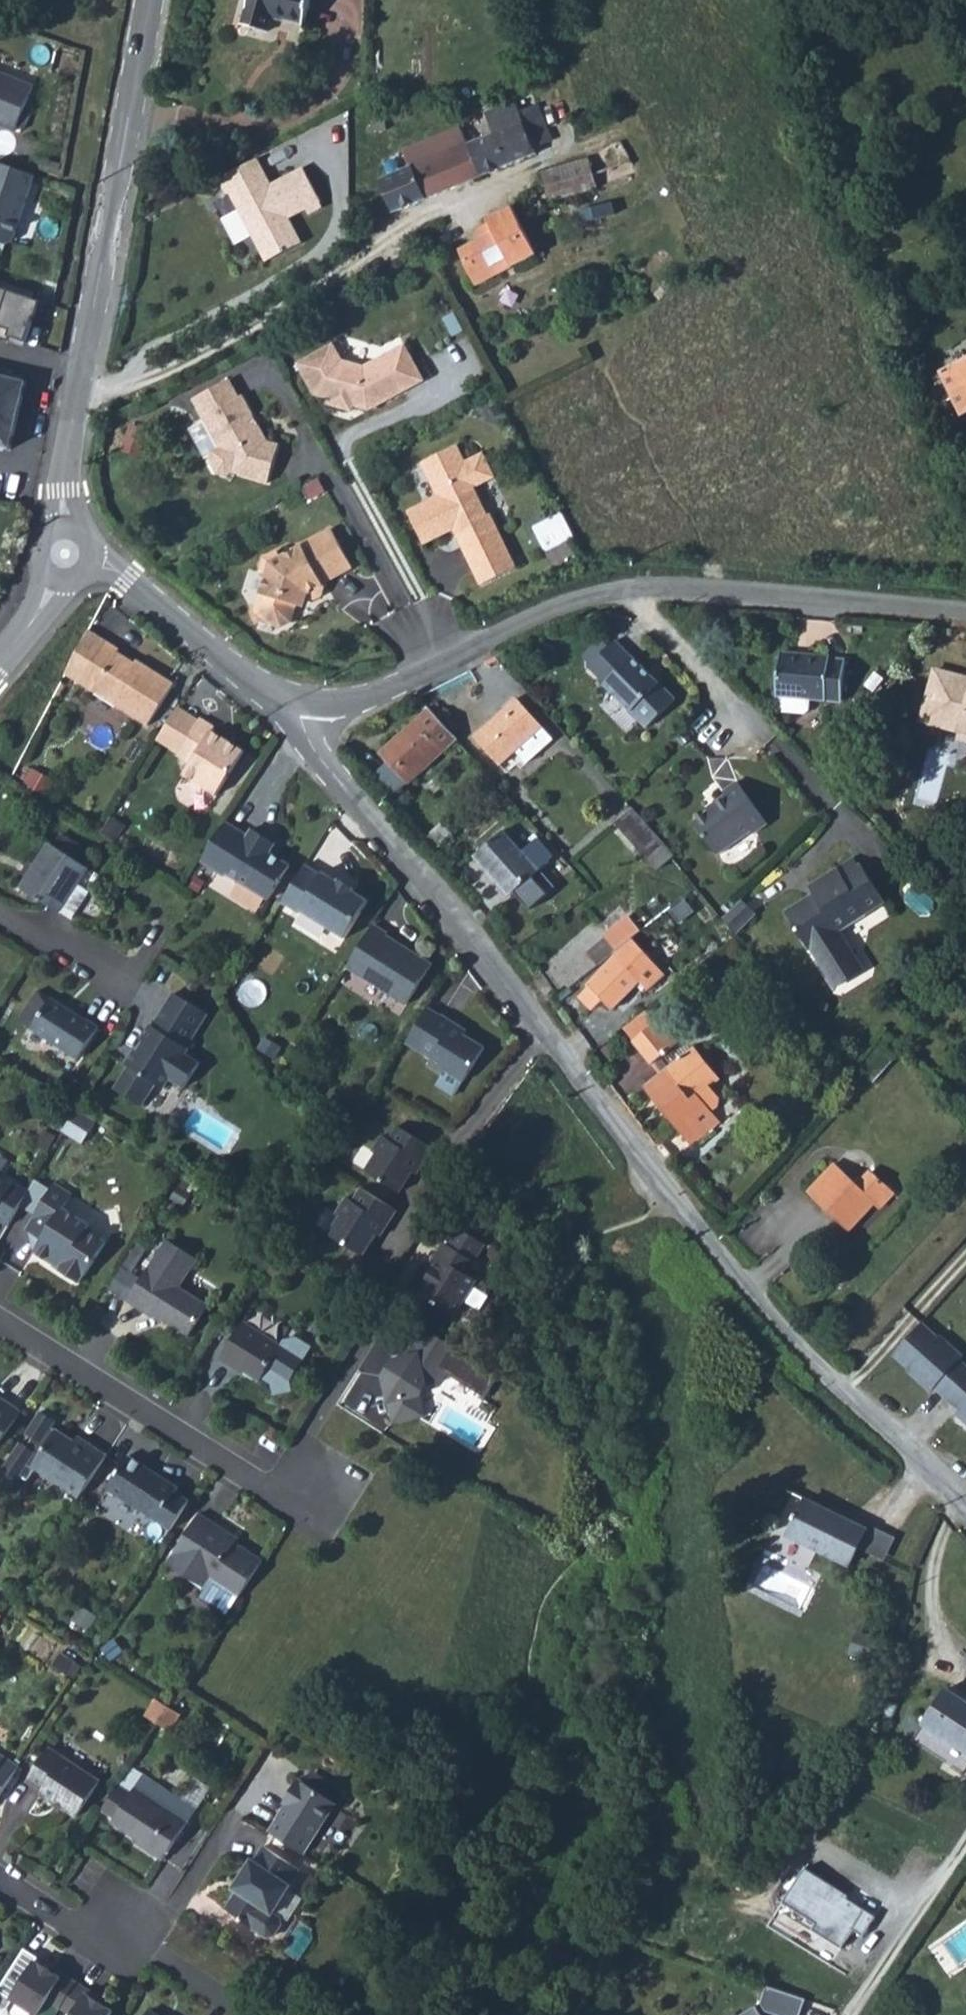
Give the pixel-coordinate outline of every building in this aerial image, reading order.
[(311,0),(249,0),(243,26),(268,32),(273,16),(305,25),(311,0)] [(16,130),(18,126),(25,129),(30,115),(23,113),(33,87),(0,74),(0,124),(16,130)] [(468,144),(482,176),(537,154),(534,147),(522,122),(523,123),(519,112),(515,103),(486,114),(494,133),(468,144)] [(522,122),(534,147),(551,140),(536,105),(519,112),(523,123),(522,122)] [(543,173),(551,200),(595,188),(597,191),(639,175),(621,141),(599,151),(589,159),(543,173)] [(321,201),(304,168),(272,185),(257,159),(219,179),(228,195),(230,193),(254,237),(258,235),(270,260),(302,243),(289,219),(307,209),(310,214),(323,208),(320,202),(321,201)] [(6,245),(13,241),(35,176),(0,164),(0,243),(6,245)] [(380,180),(393,213),(425,199),(411,168),(410,169),(410,167),(380,180)] [(460,251),(471,275),(507,257),(511,267),(536,254),(512,207),(500,213),(488,220),(490,224),(494,233),(487,237),(482,239),(460,251)] [(487,237),(494,233),(490,224),(477,230),(482,239),(487,237)] [(471,275),(475,285),(511,267),(507,257),(471,275)] [(0,286),(0,330),(26,338),(39,299),(0,286)] [(424,380),(405,345),(365,367),(343,361),(333,344),(299,364),(314,394),(330,398),(328,404),(353,411),(355,406),(370,410),(424,380)] [(943,372),(946,377),(932,384),(947,415),(961,408),(964,414),(965,413),(965,361),(943,372)] [(26,382),(0,376),(0,446),(11,449),(26,382)] [(268,442),(243,395),(239,397),(229,379),(193,399),(219,448),(212,452),(210,460),(217,474),(226,476),(233,473),(269,483),(280,445),(268,442)] [(925,399),(932,413),(938,410),(931,396),(925,399)] [(932,413),(936,420),(942,418),(938,410),(932,413)] [(494,477),(483,454),(465,463),(456,445),(422,462),(439,497),(409,512),(424,543),(445,533),(443,529),(453,524),(463,546),(497,529),(490,514),(487,515),(473,486),(494,477)] [(572,537),(561,515),(536,528),(547,550),(572,537)] [(463,546),(476,570),(509,554),(497,529),(463,546)] [(353,566),(333,530),(281,557),(278,552),(266,559),(262,572),(268,574),(257,611),(261,619),(283,626),(291,621),(296,604),(306,598),(313,599),(323,594),(325,587),(323,583),(353,566)] [(551,550),(556,563),(579,554),(573,540),(551,550)] [(476,570),(482,585),(516,568),(509,554),(476,570)] [(80,648),(94,657),(105,640),(89,630),(80,648)] [(80,648),(66,674),(149,725),(175,684),(137,660),(136,663),(118,652),(120,650),(105,640),(94,657),(80,648)] [(615,641),(589,667),(647,728),(676,700),(659,683),(659,684),(633,657),(632,658),(615,641)] [(843,702),(846,661),(830,660),(831,658),(781,653),(777,696),(781,696),(810,699),(843,702)] [(940,668),(922,717),(965,734),(965,678),(940,668)] [(810,699),(781,696),(780,707),(784,712),(805,713),(810,710),(810,699)] [(516,700),(475,736),(501,764),(529,739),(542,727),(516,700)] [(429,709),(383,753),(410,782),(457,739),(429,709)] [(191,765),(185,775),(217,795),(245,751),(212,731),(215,727),(201,718),(177,756),(191,765)] [(542,727),(529,739),(540,752),(554,739),(542,727)] [(709,810),(694,821),(718,855),(751,831),(754,834),(768,824),(737,781),(724,792),(726,795),(708,808),(709,810)] [(633,808),(617,823),(658,870),(675,855),(633,808)] [(226,822),(202,861),(226,875),(227,873),(270,899),(290,866),(270,853),(276,844),(253,830),(249,836),(226,822)] [(427,837),(437,849),(454,835),(443,823),(427,837)] [(504,830),(475,854),(511,896),(540,871),(504,830)] [(22,888),(48,905),(73,921),(91,892),(78,884),(89,868),(51,843),(22,888)] [(813,895),(785,912),(810,951),(812,949),(836,987),(865,969),(840,931),(886,902),(861,864),(859,865),(854,858),(810,886),(813,895)] [(306,865),(282,903),(299,914),(300,911),(345,939),(369,901),(354,891),(355,889),(340,880),(338,882),(323,872),(322,875),(306,865)] [(742,899),(724,917),(722,918),(736,933),(756,913),(742,899)] [(630,916),(605,936),(617,950),(641,931),(630,916)] [(373,925),(348,967),(408,1004),(432,965),(386,937),(387,934),(373,925)] [(590,986),(579,997),(593,1010),(603,1000),(613,1010),(640,981),(616,955),(588,985),(590,986)] [(130,1067),(115,1089),(142,1106),(156,1084),(164,1089),(170,1079),(183,1088),(200,1061),(187,1053),(190,1048),(187,1047),(208,1014),(175,993),(154,1026),(151,1024),(142,1040),(144,1041),(136,1055),(133,1053),(126,1065),(130,1067)] [(51,999),(32,1029),(79,1060),(99,1027),(86,1019),(85,1020),(51,999)] [(633,1040),(655,1022),(646,1011),(624,1029),(633,1040)] [(442,1015),(419,1051),(434,1060),(430,1066),(445,1075),(447,1071),(464,1082),(485,1048),(465,1035),(454,1028),(456,1024),(442,1015)] [(677,1043),(658,1020),(655,1022),(633,1040),(652,1063),(677,1043)] [(456,1024),(454,1028),(465,1035),(467,1031),(456,1024)] [(717,1097),(708,1087),(718,1078),(693,1049),(647,1086),(692,1142),(718,1122),(709,1111),(717,1105),(717,1104),(718,1103),(718,1102),(719,1101),(718,1100),(718,1099),(718,1098),(717,1097)] [(885,1053),(865,1074),(874,1082),(893,1060),(885,1053)] [(329,1110),(343,1118),(349,1107),(335,1099),(329,1110)] [(96,1119),(78,1107),(65,1128),(83,1139),(96,1119)] [(377,1154),(367,1171),(401,1192),(413,1171),(420,1160),(425,1163),(434,1148),(398,1126),(390,1139),(383,1134),(373,1152),(377,1154)] [(46,1130),(38,1145),(48,1150),(56,1136),(46,1130)] [(420,1160),(413,1171),(418,1174),(425,1163),(420,1160)] [(834,1163),(809,1191),(849,1230),(874,1202),(880,1206),(893,1192),(870,1171),(857,1185),(834,1163)] [(9,1226),(28,1193),(14,1184),(13,1185),(0,1177),(0,1221),(9,1226)] [(54,1183),(26,1229),(42,1239),(34,1252),(61,1269),(59,1270),(79,1283),(84,1276),(85,1277),(107,1243),(88,1230),(91,1225),(64,1208),(73,1194),(54,1183)] [(179,1186),(172,1198),(184,1206),(191,1193),(179,1186)] [(330,1233),(365,1255),(378,1235),(385,1223),(388,1226),(397,1211),(361,1188),(353,1201),(347,1197),(337,1213),(341,1216),(330,1233)] [(385,1223),(378,1235),(381,1237),(388,1226),(385,1223)] [(435,1265),(417,1294),(453,1316),(477,1279),(467,1273),(485,1243),(460,1228),(450,1244),(446,1242),(432,1264),(435,1265)] [(166,1239),(127,1301),(151,1316),(155,1309),(167,1317),(165,1320),(189,1335),(208,1305),(180,1287),(197,1259),(166,1239)] [(155,1309),(151,1316),(162,1323),(165,1320),(167,1317),(155,1309)] [(244,1322),(220,1359),(234,1369),(237,1365),(260,1381),(263,1377),(273,1383),(275,1395),(293,1391),(291,1382),(312,1348),(297,1338),(285,1341),(282,1346),(244,1322)] [(894,1355),(910,1369),(908,1371),(931,1392),(935,1388),(948,1399),(960,1411),(957,1415),(965,1423),(965,1366),(960,1361),(963,1357),(940,1335),(937,1338),(922,1323),(894,1355)] [(384,1376),(394,1423),(425,1416),(421,1395),(428,1384),(441,1380),(461,1350),(425,1328),(407,1357),(394,1360),(384,1376)] [(21,1412),(0,1398),(0,1444),(21,1412)] [(55,1421),(40,1411),(27,1433),(31,1436),(25,1445),(20,1442),(3,1469),(19,1479),(21,1475),(29,1480),(36,1469),(80,1497),(107,1455),(89,1443),(86,1449),(76,1442),(56,1429),(56,1430),(52,1427),(55,1421)] [(76,1442),(86,1449),(89,1443),(79,1437),(76,1442)] [(129,1455),(108,1488),(171,1529),(190,1500),(177,1492),(179,1487),(129,1455)] [(806,1499),(788,1534),(849,1565),(858,1547),(868,1530),(828,1510),(806,1499)] [(831,1506),(828,1510),(868,1530),(870,1526),(831,1506)] [(200,1514),(167,1564),(206,1589),(211,1580),(239,1598),(263,1560),(236,1543),(228,1537),(230,1533),(200,1514)] [(868,1530),(858,1547),(885,1561),(896,1538),(870,1526),(868,1530)] [(230,1533),(228,1537),(236,1543),(238,1539),(230,1533)] [(81,1606),(72,1619),(89,1629),(97,1616),(81,1606)] [(857,1631),(850,1653),(871,1660),(878,1639),(857,1631)] [(61,1653),(54,1663),(68,1672),(75,1662),(61,1653)] [(923,1725),(965,1752),(965,1702),(947,1689),(923,1725)] [(156,1699),(146,1716),(158,1724),(169,1707),(156,1699)] [(158,1724),(171,1732),(182,1714),(169,1707),(158,1724)] [(48,1748),(28,1780),(43,1790),(41,1793),(78,1817),(101,1781),(48,1748)] [(19,1767),(0,1754),(0,1796),(19,1767)] [(143,1775),(196,1809),(205,1797),(152,1762),(143,1775)] [(118,1785),(102,1811),(114,1819),(112,1823),(136,1838),(134,1840),(164,1860),(196,1809),(143,1775),(131,1793),(118,1785)] [(286,1805),(269,1832),(304,1854),(337,1803),(299,1779),(283,1803),(286,1805)] [(253,1859),(235,1888),(239,1890),(227,1908),(242,1918),(241,1919),(268,1937),(275,1936),(283,1924),(282,1918),(275,1913),(292,1885),(290,1884),(300,1869),(264,1846),(255,1860),(253,1859)] [(813,1928),(843,1947),(853,1932),(861,1938),(875,1916),(847,1898),(849,1896),(807,1869),(785,1903),(816,1923),(813,1928)] [(10,1998),(37,2014),(56,2014),(60,2008),(77,1982),(61,1971),(59,1975),(54,1972),(35,1959),(10,1998)] [(60,2008),(72,2014),(110,2014),(113,2011),(96,1999),(91,1996),(93,1993),(77,1982),(60,2008)] [(761,2007),(781,2014),(798,2014),(805,1997),(770,1983),(761,2007)] [(741,2014),(761,2014),(756,2006),(741,2014)]
